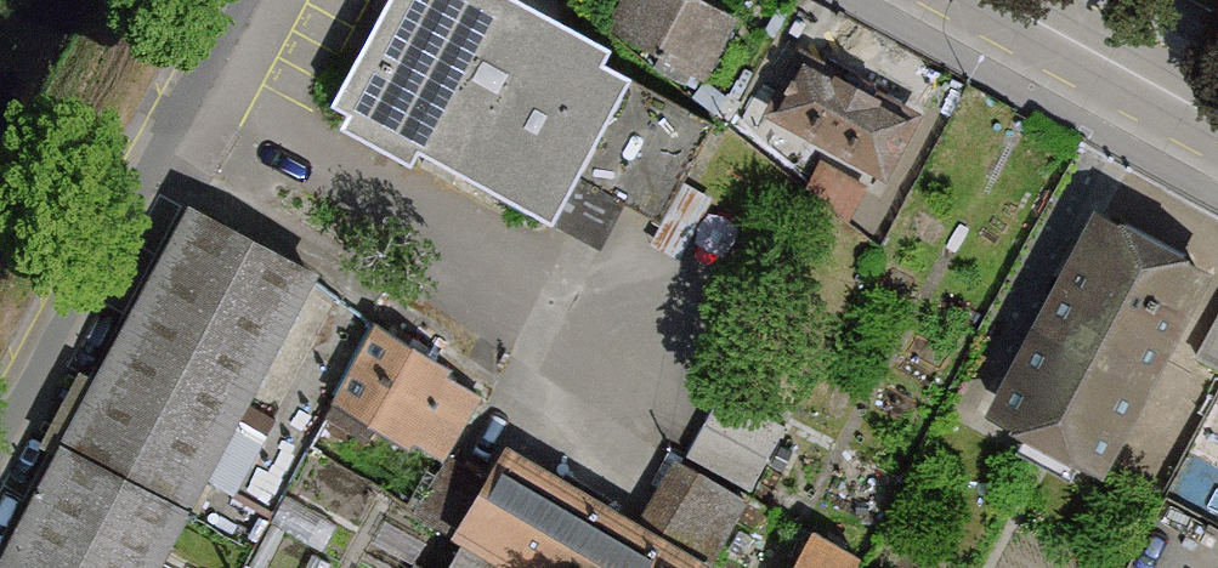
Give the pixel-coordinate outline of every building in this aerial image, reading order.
[(333,100),(351,110),(344,123),(406,157),(415,141),(552,217),(629,81),(595,62),(602,48),(565,27),(515,0),(388,0),(333,100)] [(700,0),(617,0),(603,25),(700,78),(733,18),(725,14),(700,0)] [(919,110),(796,46),(762,112),(884,176),(919,110)] [(706,123),(629,81),(552,217),(599,243),(622,202),(652,219),(706,123)] [(187,206),(185,209),(93,378),(0,550),(0,567),(156,567),(315,275),(187,206)] [(1208,272),(1094,209),(984,408),(1099,471),(1208,272)] [(1196,356),(1217,369),(1217,318),(1196,356)] [(445,364),(372,327),(334,399),(443,456),(475,395),(439,376),(445,364)] [(721,392),(687,451),(750,486),(783,427),(721,392)] [(501,448),(482,480),(450,536),(506,567),(713,567),(752,500),(677,457),(637,526),(501,448)] [(417,517),(450,536),(482,480),(449,461),(417,517)] [(858,559),(808,533),(790,567),(853,567),(858,559)] [(453,550),(444,567),(486,567),(453,550)]
